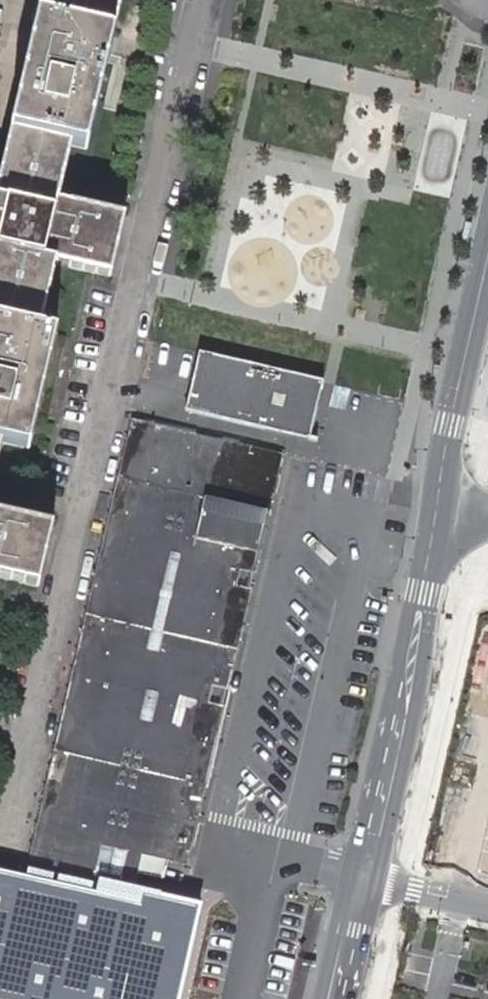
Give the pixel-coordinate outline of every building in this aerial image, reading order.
[(72,204),(71,205),(57,202),(71,146),(87,150),(121,0),(58,0),(54,20),(37,16),(0,173),(0,324),(55,337),(55,333),(41,330),(56,266),(111,277),(125,217),(72,204)] [(55,337),(0,324),(0,450),(2,443),(29,450),(55,337)] [(313,426),(323,383),(199,353),(186,411),(296,437),(313,426)] [(121,465),(124,470),(29,873),(128,897),(137,855),(186,866),(224,706),(275,473),(281,470),(277,465),(280,453),(136,420),(135,423),(130,426),(133,431),(130,442),(125,446),(129,451),(126,462),(121,465)] [(38,585),(53,526),(0,515),(0,577),(38,585)] [(487,821),(487,737),(478,736),(475,791),(448,789),(447,819),(487,821)] [(0,881),(0,998),(192,998),(208,926),(0,881)]
